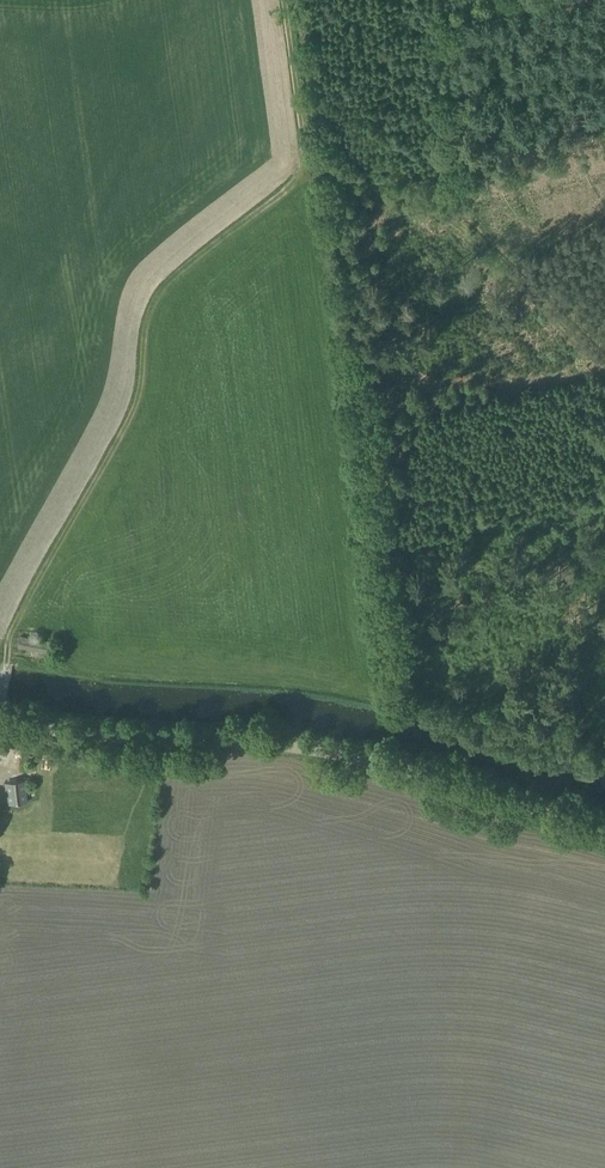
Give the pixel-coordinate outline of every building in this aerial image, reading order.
[(9,769),(14,756),(1,752),(0,756),(0,766),(9,769)] [(7,804),(28,802),(26,780),(5,782),(7,804)]
